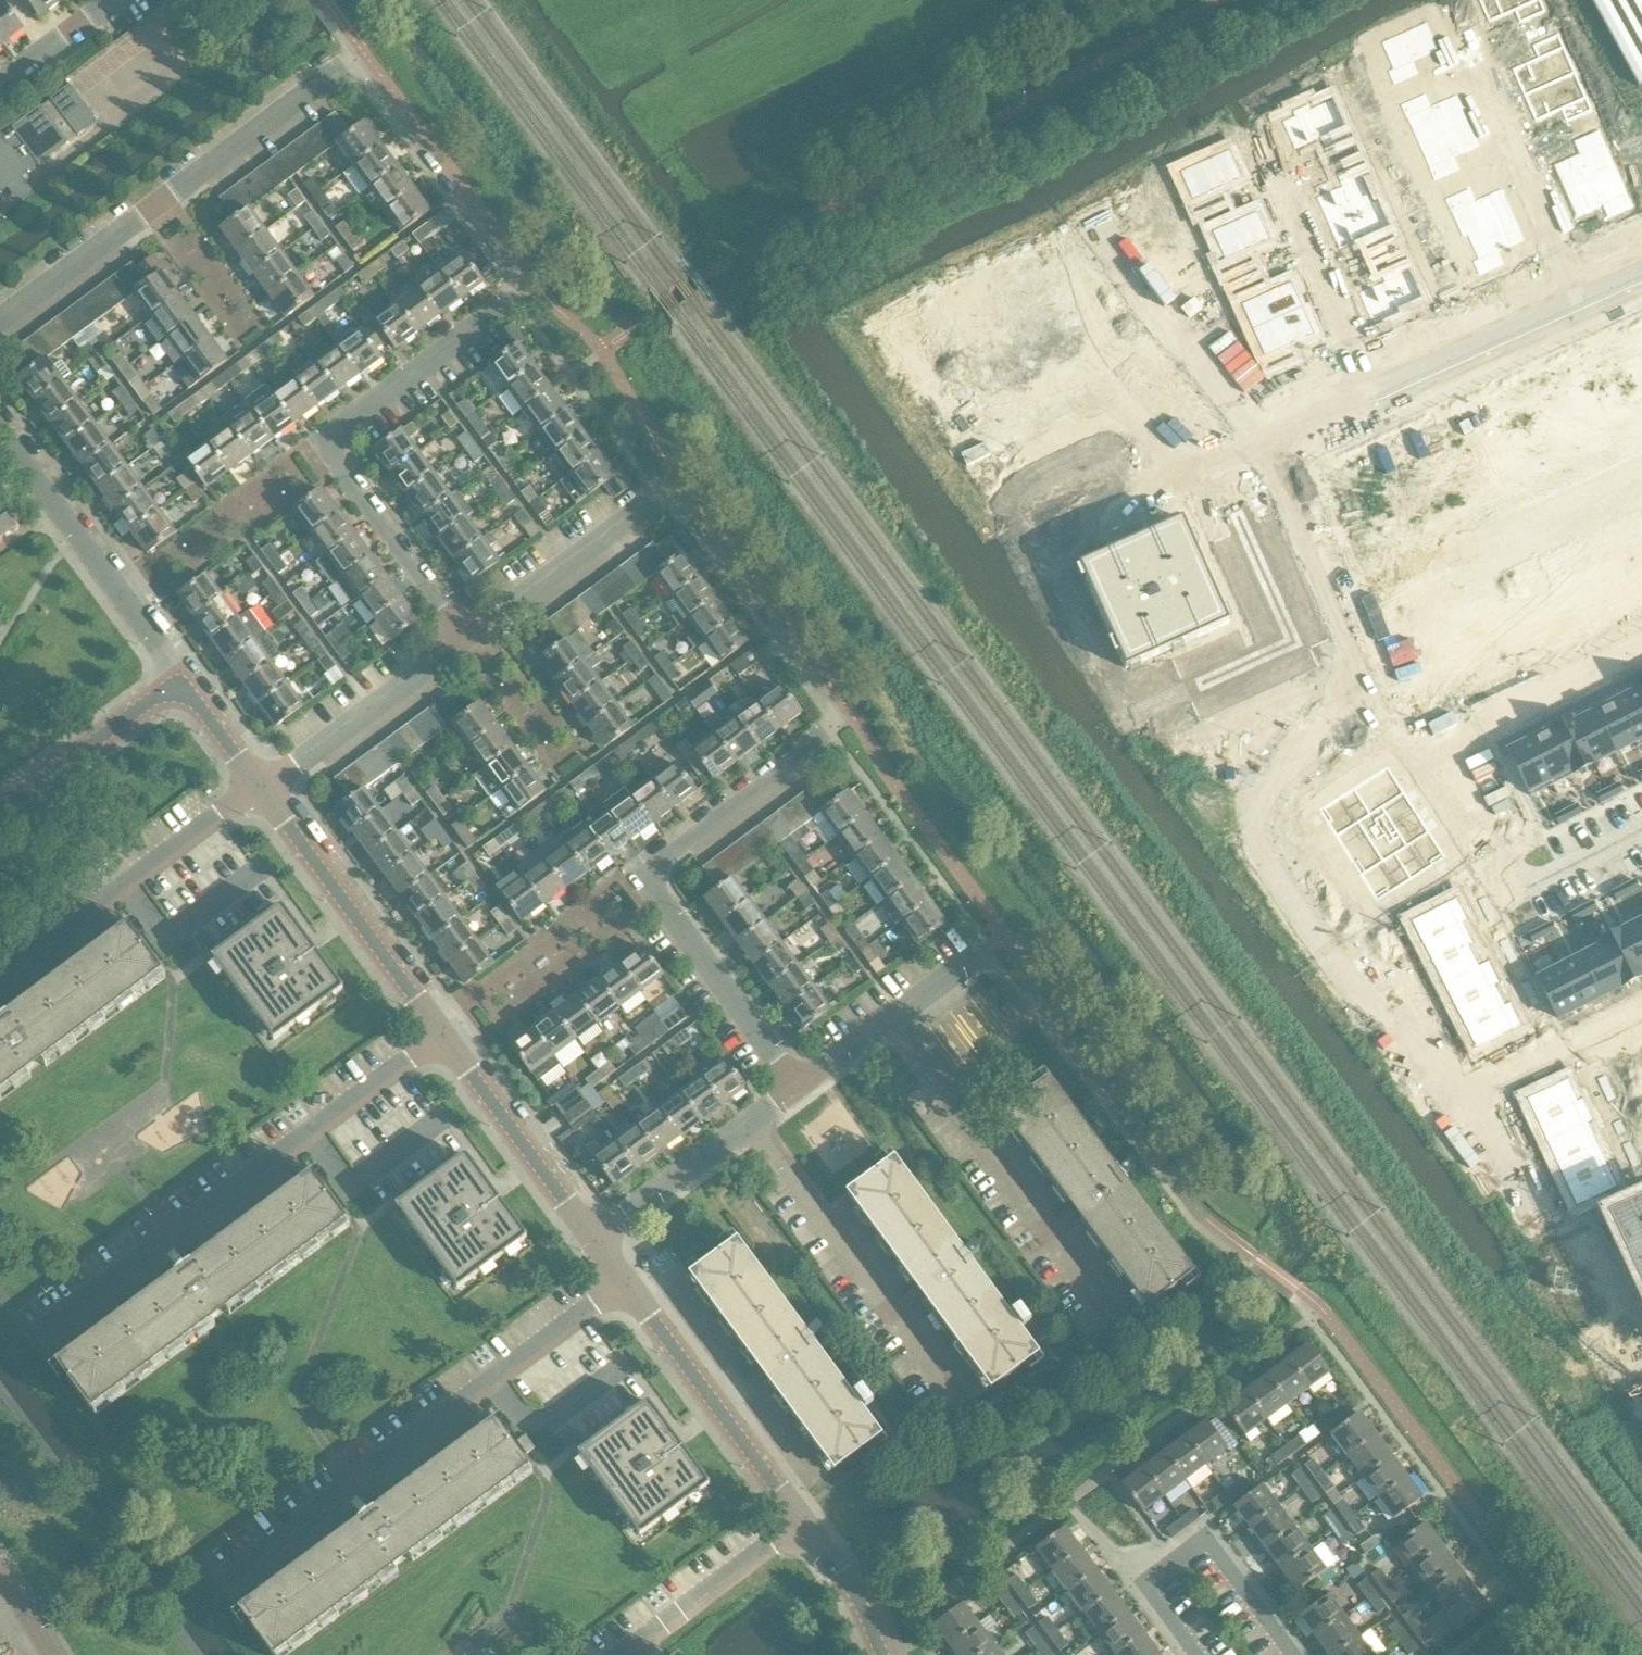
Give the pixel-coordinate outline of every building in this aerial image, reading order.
[(40,17),(62,1),(62,0),(28,0),(40,17)] [(1489,22),(1515,10),(1520,22),(1545,11),(1540,0),(1479,0),(1489,22)] [(1639,87),(1641,86),(1641,0),(1590,0),(1639,87)] [(2,3),(0,4),(0,47),(23,30),(2,3)] [(1427,22),(1381,42),(1393,69),(1388,71),(1394,84),(1419,73),(1414,61),(1439,50),(1427,22)] [(1538,57),(1513,69),(1524,95),(1575,72),(1558,34),(1533,45),(1538,57)] [(1575,72),(1524,95),(1536,121),(1561,109),(1567,121),(1592,110),(1575,72)] [(0,193),(1,194),(8,188),(12,186),(16,191),(23,185),(22,183),(19,180),(30,172),(29,172),(39,164),(39,165),(40,165),(68,143),(68,142),(77,136),(78,136),(97,122),(83,103),(69,85),(50,99),(52,101),(42,108),(41,106),(12,128),(13,129),(4,137),(2,135),(0,136),(0,193)] [(1426,93),(1401,105),(1418,142),(1468,120),(1457,94),(1431,105),(1426,93)] [(1294,115),(1282,121),(1294,149),(1320,137),(1325,149),(1350,138),(1332,98),(1311,108),(1309,103),(1292,110),(1294,115)] [(351,134),(335,113),(324,121),(340,142),(351,134)] [(1468,120),(1418,142),(1434,180),(1459,169),(1454,157),(1480,146),(1468,120)] [(314,129),(330,150),(338,144),(340,142),(324,121),(314,129)] [(351,134),(340,142),(338,144),(354,166),(381,146),(365,124),(351,134)] [(330,150),(314,129),(303,136),(319,158),(330,150)] [(1579,154),(1553,165),(1565,191),(1616,168),(1599,130),(1574,142),(1579,154)] [(319,158),(303,136),(293,144),(309,165),(319,158)] [(309,165),(293,144),(282,152),(298,173),(309,165)] [(370,188),(397,168),(381,146),(354,166),(370,188)] [(1230,150),(1179,172),(1197,212),(1222,201),(1217,189),(1242,178),(1230,150)] [(272,159),(288,181),(298,173),(282,152),(272,159)] [(288,181),(272,159),(261,167),(277,189),(288,181)] [(1341,185),(1316,197),(1327,223),(1378,200),(1378,199),(1373,201),(1362,178),(1367,176),(1361,162),(1336,173),(1341,185)] [(277,189),(261,167),(251,175),(267,196),(277,189)] [(386,210),(413,190),(397,168),(370,188),(386,210)] [(1616,168),(1565,191),(1576,217),(1602,206),(1607,217),(1632,206),(1616,168)] [(267,196),(251,175),(240,183),(256,204),(267,196)] [(314,180),(305,186),(313,197),(321,191),(314,180)] [(256,204),(240,183),(230,190),(246,212),(249,209),(256,204)] [(1470,188),(1445,199),(1462,237),(1513,214),(1501,188),(1475,200),(1470,188)] [(219,198),(235,219),(246,212),(230,190),(219,198)] [(306,202),(297,190),(289,196),(297,208),(306,202)] [(402,232),(429,212),(413,190),(386,210),(402,232)] [(322,209),(330,203),(321,191),(313,197),(322,209)] [(1378,200),(1327,223),(1339,249),(1365,237),(1370,249),(1395,238),(1378,200)] [(249,209),(246,212),(235,219),(221,230),(238,253),(266,232),(249,209)] [(1257,211),(1211,232),(1223,258),(1218,261),(1224,274),(1249,263),(1244,251),(1270,239),(1257,211)] [(313,213),(305,219),(314,230),(322,224),(313,213)] [(1513,214),(1462,237),(1462,238),(1467,236),(1478,259),(1473,261),(1479,275),(1504,264),(1499,252),(1524,240),(1513,214)] [(413,234),(421,244),(431,259),(440,252),(429,238),(443,228),(435,218),(413,234)] [(345,223),(337,229),(345,240),(353,234),(345,223)] [(322,242),(331,236),(322,224),(314,230),(322,242)] [(254,274),(282,254),(266,232),(238,253),(254,274)] [(354,252),(362,246),(353,234),(345,240),(354,252)] [(391,251),(397,260),(409,251),(403,242),(391,251)] [(946,291),(933,296),(939,308),(951,303),(964,338),(953,342),(958,354),(969,349),(981,381),(971,385),(976,397),(986,393),(986,394),(1089,351),(1089,348),(1088,348),(1064,291),(1064,290),(1059,277),(1066,274),(1061,262),(1054,265),(1048,251),(1037,257),(1035,252),(945,290),(946,291)] [(254,274),(255,275),(270,296),(298,275),(282,254),(254,274)] [(354,268),(345,256),(337,262),(346,274),(354,268)] [(444,259),(436,265),(441,272),(462,300),(483,284),(463,256),(449,266),(444,259)] [(136,291),(134,293),(151,316),(179,296),(162,273),(165,271),(154,257),(137,269),(148,284),(136,291)] [(1384,281),(1358,292),(1371,320),(1383,315),(1385,320),(1402,312),(1400,307),(1421,298),(1404,258),(1379,269),(1384,281)] [(387,268),(380,259),(370,267),(376,275),(387,268)] [(132,263),(122,270),(136,291),(148,284),(137,269),(132,263)] [(492,265),(481,273),(487,281),(498,273),(497,273),(492,265)] [(357,276),(364,284),(376,275),(370,267),(357,276)] [(122,270),(111,278),(126,298),(133,292),(134,293),(136,291),(122,270)] [(441,272),(420,288),(440,316),(462,300),(441,272)] [(286,318),(314,297),(298,275),(270,296),(286,318)] [(111,278),(101,286),(115,306),(126,298),(111,278)] [(1260,281),(1235,293),(1252,331),(1303,308),(1291,282),(1265,293),(1260,281)] [(101,286),(90,294),(105,314),(115,306),(101,286)] [(420,288),(398,304),(418,332),(440,316),(420,288)] [(339,289),(311,310),(318,318),(339,347),(354,367),(360,375),(381,359),(375,350),(383,345),(378,338),(369,326),(368,326),(348,341),(340,330),(338,332),(324,314),(346,298),(339,289)] [(90,294),(80,301),(94,321),(105,314),(90,294)] [(179,296),(151,316),(167,338),(195,318),(179,296)] [(1195,298),(1181,309),(1189,319),(1203,308),(1195,298)] [(80,301),(69,309),(84,329),(94,322),(94,321),(80,301)] [(368,311),(362,316),(369,326),(378,338),(383,345),(389,340),(395,348),(418,332),(398,304),(375,321),(368,311)] [(1303,308),(1252,331),(1269,368),(1294,357),(1289,345),(1314,334),(1303,308)] [(69,309),(59,317),(73,337),(84,329),(69,309)] [(311,310),(299,319),(305,328),(318,318),(311,310)] [(59,317),(48,325),(63,344),(73,337),(59,317)] [(195,318),(167,338),(183,360),(211,340),(195,318)] [(48,325),(38,332),(52,352),(63,344),(48,325)] [(482,371),(481,372),(497,394),(507,387),(534,367),(518,345),(524,341),(512,325),(497,337),(506,348),(508,352),(498,359),(490,365),(482,371)] [(38,332),(27,340),(42,360),(45,357),(52,352),(38,332)] [(106,350),(114,344),(105,332),(97,338),(106,350)] [(285,342),(279,333),(268,341),(274,350),(285,342)] [(27,340),(16,348),(31,368),(42,360),(27,340)] [(192,372),(182,380),(189,389),(199,382),(227,361),(211,340),(183,360),(192,372)] [(255,350),(262,359),(274,350),(268,341),(255,350)] [(1611,341),(1589,351),(1607,392),(1629,383),(1626,376),(1621,364),(1615,352),(1611,341)] [(89,343),(80,350),(89,362),(98,356),(89,343)] [(339,347),(318,363),(338,391),(360,375),(354,367),(339,347)] [(1623,348),(1615,352),(1621,364),(1629,360),(1623,348)] [(120,353),(112,359),(121,372),(130,366),(120,353)] [(98,374),(107,367),(98,356),(89,362),(98,374)] [(32,369),(19,379),(35,402),(63,382),(62,380),(71,374),(61,361),(53,368),(45,357),(42,360),(31,368),(32,369)] [(1629,360),(1621,364),(1626,376),(1634,372),(1629,360)] [(318,363),(296,379),(317,407),(338,391),(318,363)] [(242,374),(235,365),(224,373),(231,382),(242,374)] [(130,383),(138,377),(130,366),(121,372),(130,383)] [(534,367),(507,387),(523,409),(550,389),(534,367)] [(212,382),(218,391),(231,382),(224,373),(212,382)] [(296,379),(274,395),(295,423),(317,407),(296,379)] [(63,382),(35,402),(51,424),(79,403),(63,382)] [(267,385),(245,401),(253,411),(273,439),(295,423),(274,395),(267,385)] [(122,387),(113,393),(122,405),(130,399),(122,387)] [(550,389),(523,409),(524,410),(538,430),(539,431),(566,411),(550,389)] [(153,415),(162,409),(152,396),(144,403),(153,415)] [(199,405),(192,397),(181,405),(187,414),(199,405)] [(130,417),(139,410),(130,399),(122,405),(130,417)] [(1482,399),(1460,408),(1479,449),(1500,440),(1482,399)] [(465,400),(457,406),(465,417),(474,411),(465,400)] [(245,401),(224,417),(231,427),(252,455),(273,439),(253,411),(245,401)] [(79,403),(51,424),(67,445),(95,425),(79,403)] [(169,414),(175,423),(187,414),(181,405),(169,414)] [(1460,408),(1439,418),(1457,459),(1479,449),(1460,408)] [(441,417),(450,429),(459,423),(450,411),(441,417)] [(482,439),(490,433),(474,411),(465,417),(482,439)] [(566,411),(539,431),(555,453),(582,433),(566,411)] [(1632,418),(1620,424),(1622,427),(1624,432),(1636,426),(1633,421),(1632,418)] [(412,423),(374,451),(390,473),(417,452),(408,440),(419,432),(412,423)] [(1620,424),(1608,429),(1610,433),(1612,437),(1624,432),(1622,427),(1620,424)] [(95,425),(67,445),(83,467),(111,447),(95,425)] [(231,427),(209,443),(230,471),(252,455),(231,427)] [(153,430),(144,437),(153,449),(162,442),(153,430)] [(466,433),(457,439),(466,450),(474,444),(466,433)] [(582,433),(555,453),(571,474),(598,454),(582,433)] [(1589,438),(1577,443),(1580,449),(1581,451),(1593,446),(1591,443),(1589,438)] [(162,461),(171,454),(162,442),(153,449),(162,461)] [(209,443),(186,460),(207,488),(230,471),(209,443)] [(497,443),(489,449),(498,461),(506,455),(497,443)] [(1577,443),(1565,448),(1568,455),(1569,456),(1581,451),(1580,449),(1577,443)] [(475,462),(483,456),(474,444),(466,450),(475,462)] [(111,447),(83,467),(99,489),(127,468),(111,447)] [(1399,449),(1391,452),(1396,464),(1404,461),(1399,449)] [(1368,450),(1322,470),(1332,493),(1378,472),(1368,450)] [(406,494),(433,474),(417,452),(390,473),(406,494)] [(571,474),(560,482),(577,505),(582,500),(587,497),(604,484),(607,487),(614,498),(615,498),(618,496),(631,486),(620,471),(614,475),(598,454),(571,474)] [(506,473),(515,467),(506,455),(498,461),(506,473)] [(1546,457),(1534,462),(1538,470),(1544,467),(1550,465),(1550,464),(1546,457)] [(1404,461),(1396,464),(1401,476),(1409,473),(1404,461)] [(1534,462),(1523,467),(1526,475),(1538,470),(1534,462)] [(127,468),(99,489),(115,510),(143,490),(127,468)] [(1378,472),(1332,493),(1342,514),(1388,493),(1378,472)] [(186,473),(177,479),(186,492),(194,486),(186,473)] [(422,517),(450,496),(433,474),(406,494),(422,517)] [(498,476),(490,482),(499,494),(507,488),(498,476)] [(1503,476),(1491,481),(1495,489),(1507,483),(1503,476)] [(1491,481),(1480,486),(1483,494),(1495,489),(1491,481)] [(1409,484),(1401,488),(1406,500),(1414,496),(1409,484)] [(203,497),(194,486),(186,492),(194,503),(203,497)] [(530,486),(521,493),(530,505),(538,498),(530,486)] [(507,506),(515,500),(507,488),(499,494),(507,506)] [(143,490),(115,510),(131,532),(159,512),(143,490)] [(322,490),(294,511),(310,532),(337,511),(322,490)] [(450,496),(422,517),(439,538),(466,518),(472,513),(457,491),(450,496)] [(1388,493),(1342,514),(1352,535),(1393,517),(1384,497),(1388,494),(1388,493)] [(1461,495),(1449,500),(1452,508),(1464,503),(1461,495)] [(538,516),(547,510),(538,498),(530,505),(538,516)] [(1449,500),(1437,506),(1440,514),(1452,508),(1449,500)] [(14,528),(0,508),(0,538),(14,528)] [(514,516),(523,528),(531,522),(523,510),(514,516)] [(337,511),(310,532),(325,554),(353,533),(337,511)] [(159,512),(131,532),(147,554),(175,533),(159,512)] [(1169,525),(1079,565),(1081,568),(1087,565),(1092,575),(1085,578),(1113,640),(1109,642),(1115,655),(1119,654),(1126,669),(1129,668),(1126,661),(1136,656),(1139,663),(1171,648),(1169,642),(1179,637),(1182,644),(1229,623),(1227,620),(1221,623),(1216,613),(1223,610),(1182,519),(1181,515),(1167,521),(1169,525)] [(1422,515),(1414,519),(1420,531),(1428,527),(1422,515)] [(1393,517),(1352,535),(1361,557),(1402,538),(1393,517)] [(482,540),(466,518),(439,538),(455,560),(482,540)] [(1428,527),(1420,531),(1421,533),(1425,543),(1433,539),(1428,527)] [(1615,528),(1603,534),(1607,542),(1619,536),(1615,528)] [(326,555),(317,562),(332,583),(336,581),(342,576),(370,555),(353,533),(325,554),(326,555)] [(491,533),(482,540),(455,560),(471,583),(466,587),(475,599),(492,586),(484,574),(499,563),(488,549),(497,542),(491,533)] [(1603,534),(1591,539),(1595,547),(1607,542),(1603,534)] [(670,537),(656,547),(669,564),(659,572),(656,574),(672,596),(699,576),(683,554),(670,537)] [(1402,538),(1361,557),(1371,579),(1412,561),(1404,542),(1402,538)] [(653,543),(643,551),(659,572),(669,564),(656,547),(653,543)] [(270,544),(261,551),(269,562),(278,555),(270,544)] [(1572,547),(1560,553),(1564,561),(1576,556),(1572,547)] [(643,551),(633,559),(648,579),(656,574),(659,572),(643,551)] [(1560,553),(1548,558),(1552,566),(1564,561),(1560,553)] [(279,574),(287,568),(278,555),(269,562),(279,574)] [(342,576),(336,581),(352,603),(358,598),(386,577),(370,555),(342,576)] [(1615,559),(1639,614),(1641,613),(1641,563),(1638,555),(1618,564),(1616,559),(1615,559)] [(255,574),(263,568),(254,556),(246,562),(255,574)] [(633,559),(622,566),(638,587),(648,579),(633,559)] [(1615,559),(1593,569),(1616,620),(1636,611),(1638,615),(1639,614),(1615,559)] [(622,566),(612,574),(627,595),(638,587),(622,566)] [(1529,567),(1517,572),(1521,580),(1533,575),(1529,567)] [(1593,569),(1572,578),(1594,629),(1616,620),(1593,569)] [(1517,572),(1506,577),(1509,585),(1521,580),(1517,572)] [(612,574),(601,582),(617,603),(627,595),(612,574)] [(206,575),(179,596),(194,617),(222,597),(206,575)] [(683,610),(672,617),(678,626),(689,619),(688,618),(715,598),(699,576),(672,596),(683,610)] [(386,577),(358,598),(374,620),(402,599),(386,577)] [(1432,577),(1423,580),(1429,592),(1437,589),(1432,577)] [(270,578),(262,584),(270,595),(278,588),(270,578)] [(1401,578),(1356,598),(1366,621),(1411,600),(1401,578)] [(1573,584),(1552,593),(1573,639),(1594,629),(1572,578),(1571,579),(1573,584)] [(601,582),(591,590),(606,610),(617,603),(601,582)] [(1487,586),(1475,591),(1478,599),(1490,594),(1487,586)] [(279,607),(288,601),(278,588),(270,595),(279,607)] [(302,588),(293,594),(301,606),(310,599),(302,588)] [(1437,589),(1429,592),(1434,604),(1442,601),(1437,589)] [(591,590),(580,597),(596,618),(606,610),(591,590)] [(1475,591),(1463,596),(1466,604),(1478,599),(1475,591)] [(1552,593),(1531,602),(1553,652),(1554,652),(1553,648),(1573,639),(1552,593)] [(210,639),(238,618),(222,597),(194,617),(210,639)] [(580,597),(570,605),(585,626),(596,618),(580,597)] [(698,631),(687,639),(694,648),(705,640),(704,639),(731,619),(715,598),(688,618),(689,619),(698,631)] [(310,618),(319,611),(310,599),(301,606),(310,618)] [(402,599),(374,620),(390,642),(399,636),(408,648),(425,635),(416,623),(418,621),(402,599)] [(1411,600),(1366,621),(1375,642),(1421,621),(1411,600)] [(1510,611),(1509,611),(1532,662),(1553,652),(1531,602),(1530,603),(1532,607),(1513,616),(1510,611)] [(570,605),(559,613),(575,634),(577,632),(585,626),(570,605)] [(631,609),(622,615),(631,627),(639,620),(631,609)] [(238,618),(210,639),(227,661),(265,632),(250,611),(238,619),(238,618)] [(1509,611),(1488,621),(1510,671),(1532,662),(1509,611)] [(559,613),(549,621),(564,642),(575,634),(559,613)] [(731,619),(704,639),(705,640),(721,662),(748,642),(731,619)] [(607,626),(616,639),(624,632),(615,620),(607,626)] [(640,639),(648,633),(639,620),(631,627),(640,639)] [(1451,620),(1443,623),(1448,635),(1456,632),(1451,620)] [(302,621),(294,627),(302,639),(311,632),(302,621)] [(549,621),(538,629),(545,638),(551,646),(553,650),(564,642),(549,621)] [(1421,621),(1375,642),(1385,663),(1431,643),(1421,621)] [(1488,621),(1465,631),(1488,681),(1510,671),(1488,621)] [(333,631),(325,638),(334,649),(342,643),(333,631)] [(271,663),(282,655),(265,632),(227,661),(243,682),(270,662),(271,663)] [(311,650),(319,644),(311,632),(302,639),(311,650)] [(553,650),(540,660),(556,683),(584,662),(583,661),(594,654),(584,641),(577,632),(575,634),(564,642),(553,650)] [(1456,632),(1448,635),(1453,647),(1461,643),(1456,632)] [(625,664),(631,660),(632,660),(640,654),(631,642),(623,648),(625,650),(618,655),(625,664)] [(334,649),(343,661),(351,655),(342,643),(334,649)] [(1431,643),(1385,663),(1394,685),(1440,664),(1431,643)] [(761,660),(753,649),(731,665),(739,676),(761,660)] [(663,652),(654,659),(663,670),(671,664),(663,652)] [(1466,653),(1458,657),(1463,669),(1471,665),(1466,653)] [(584,662),(556,683),(572,704),(600,684),(590,670),(600,663),(594,654),(583,661),(584,662)] [(640,672),(649,666),(640,654),(632,660),(640,672)] [(327,655),(318,661),(327,673),(336,666),(327,655)] [(270,662),(243,682),(259,704),(286,684),(271,663),(270,662)] [(672,682),(680,676),(671,664),(663,670),(672,682)] [(1440,664),(1394,685),(1404,707),(1450,687),(1440,664)] [(709,681),(715,690),(727,681),(721,672),(709,681)] [(275,727),(303,707),(286,684),(259,704),(275,727)] [(600,684),(572,704),(588,726),(616,705),(600,684)] [(664,686),(655,692),(656,693),(663,703),(664,704),(673,698),(664,686)] [(801,714),(781,687),(759,703),(779,730),(801,714)] [(1615,702),(1638,747),(1641,745),(1641,702),(1634,687),(1634,688),(1633,688),(1635,692),(1615,702)] [(705,697),(699,688),(687,697),(693,706),(705,697)] [(456,722),(466,714),(450,693),(440,700),(456,721),(456,722)] [(675,706),(681,715),(693,706),(687,697),(675,706)] [(456,721),(440,700),(430,708),(445,729),(456,721)] [(738,701),(728,708),(737,720),(757,746),(779,730),(759,703),(746,712),(738,701)] [(1615,702),(1595,712),(1615,753),(1635,742),(1637,747),(1638,747),(1615,702)] [(466,714),(456,722),(445,729),(448,734),(455,729),(468,747),(496,726),(480,704),(466,714)] [(616,705),(588,726),(605,748),(632,728),(616,705)] [(445,729),(430,708),(419,716),(435,737),(445,729)] [(1573,719),(1572,719),(1594,763),(1615,753),(1595,712),(1575,722),(1573,719)] [(435,737),(419,716),(409,724),(424,745),(435,737)] [(735,762),(757,746),(737,720),(725,728),(716,717),(706,723),(715,735),(735,762)] [(1572,719),(1551,730),(1574,775),(1575,774),(1574,773),(1594,763),(1572,719)] [(424,745),(409,724),(398,731),(414,752),(424,745)] [(484,768),(512,748),(496,726),(468,747),(484,768)] [(1551,730),(1530,741),(1553,785),(1574,775),(1551,730)] [(414,752),(398,731),(388,739),(403,760),(414,752)] [(643,743),(637,734),(625,743),(631,751),(643,743)] [(707,770),(713,779),(735,762),(715,735),(694,751),(686,740),(677,748),(698,776),(707,770)] [(394,767),(400,763),(403,760),(388,739),(378,746),(394,767)] [(1530,741),(1508,752),(1510,756),(1531,796),(1553,785),(1530,741)] [(613,752),(619,760),(631,751),(625,743),(613,752)] [(394,767),(378,746),(367,755),(382,776),(389,771),(394,767)] [(500,790),(528,769),(512,748),(484,768),(484,769),(475,776),(491,797),(500,790)] [(382,776),(367,755),(356,762),(372,783),(382,776)] [(372,783),(356,762),(346,770),(361,791),(364,789),(372,783)] [(400,763),(394,767),(389,771),(392,774),(403,766),(400,763)] [(653,764),(645,770),(653,781),(674,808),(696,792),(675,764),(661,775),(653,764)] [(419,783),(427,777),(418,765),(410,771),(419,783)] [(1320,812),(1317,814),(1324,825),(1327,823),(1353,864),(1350,866),(1357,876),(1360,875),(1377,902),(1380,900),(1377,896),(1386,890),(1389,894),(1434,865),(1432,861),(1441,855),(1444,860),(1446,858),(1429,830),(1418,813),(1388,766),(1319,810),(1320,812)] [(600,775),(594,767),(582,775),(588,784),(600,775)] [(545,792),(528,769),(500,790),(510,804),(500,811),(507,820),(545,792)] [(335,778),(350,799),(361,791),(346,770),(335,778)] [(570,784),(576,792),(588,784),(582,775),(570,784)] [(403,776),(395,783),(404,794),(412,788),(403,776)] [(674,808),(653,781),(631,797),(652,824),(674,808)] [(818,782),(808,790),(824,811),(834,803),(818,782)] [(1619,784),(1608,790),(1612,798),(1623,792),(1619,784)] [(435,786),(426,793),(435,805),(444,798),(435,786)] [(412,806),(421,800),(412,788),(404,794),(412,806)] [(603,804),(630,841),(652,824),(631,797),(624,788),(603,804)] [(361,791),(350,799),(337,810),(353,832),(380,812),(364,789),(361,791)] [(808,790),(797,798),(814,820),(821,814),(824,812),(824,811),(808,790)] [(1608,790),(1596,796),(1600,804),(1612,798),(1608,790)] [(824,812),(821,814),(837,836),(865,815),(848,793),(834,803),(824,811),(824,812)] [(444,816),(452,810),(444,798),(435,805),(444,816)] [(550,798),(538,807),(545,816),(557,807),(550,798)] [(797,798),(787,805),(803,827),(805,826),(814,820),(797,798)] [(603,804),(602,802),(580,819),(609,857),(630,841),(603,804)] [(787,805),(777,813),(793,835),(803,827),(787,805)] [(1577,805),(1566,811),(1570,819),(1581,813),(1577,805)] [(533,825),(545,816),(538,807),(526,816),(533,825)] [(1566,811),(1554,817),(1558,825),(1570,819),(1566,811)] [(369,853),(396,833),(380,812),(353,832),(369,853)] [(777,813),(766,821),(782,843),(793,835),(777,813)] [(865,815),(837,836),(853,857),(881,837),(865,815)] [(436,819),(427,826),(436,838),(444,831),(436,819)] [(572,831),(570,829),(560,836),(587,873),(609,857),(580,819),(579,819),(583,824),(572,831)] [(451,827),(458,836),(468,849),(476,842),(460,820),(451,827)] [(766,821),(756,829),(772,851),(781,844),(782,843),(766,821)] [(782,843),(781,844),(787,854),(796,866),(806,859),(797,847),(795,845),(810,833),(805,826),(803,827),(793,835),(782,843)] [(756,829),(745,836),(762,859),(772,851),(756,829)] [(444,850),(453,843),(444,831),(436,838),(444,850)] [(513,839),(507,831),(495,839),(501,848),(513,839)] [(385,875),(413,855),(396,833),(369,853),(385,875)] [(538,850),(545,861),(565,889),(587,873),(560,836),(559,836),(558,835),(538,850)] [(745,836),(735,844),(751,866),(762,859),(745,836)] [(881,837),(853,857),(869,879),(897,858),(881,837)] [(483,848),(489,857),(501,848),(495,839),(483,848)] [(735,844),(724,852),(741,874),(751,866),(735,844)] [(724,852),(714,860),(729,881),(730,882),(733,880),(741,874),(724,852)] [(401,897),(429,877),(413,855),(385,875),(401,897)] [(781,877),(790,871),(781,858),(772,865),(781,877)] [(897,858),(869,879),(885,900),(913,880),(897,858)] [(806,859),(796,866),(805,878),(814,871),(806,859)] [(714,860),(703,868),(719,889),(729,881),(714,860)] [(565,889),(545,861),(523,877),(544,905),(565,889)] [(467,863),(459,869),(468,881),(476,875),(467,863)] [(451,893),(436,872),(429,877),(401,897),(417,918),(445,898),(444,898),(451,893)] [(476,893),(485,886),(476,875),(468,881),(476,893)] [(501,894),(522,921),(544,905),(523,877),(501,894)] [(719,889),(705,899),(721,921),(749,901),(733,880),(730,882),(729,881),(719,889)] [(797,880),(788,886),(797,899),(806,892),(797,880)] [(913,880),(885,900),(901,922),(929,902),(913,880)] [(1635,881),(1624,887),(1627,895),(1639,889),(1635,881)] [(1624,887),(1612,893),(1616,901),(1627,895),(1624,887)] [(828,890),(820,897),(828,909),(837,903),(828,890)] [(806,910),(814,904),(806,892),(797,899),(806,910)] [(1486,897),(1478,901),(1484,912),(1491,908),(1486,897)] [(433,940),(461,920),(445,898),(417,918),(433,940)] [(1456,898),(1410,922),(1422,944),(1467,920),(1456,898)] [(749,901),(721,921),(738,943),(765,923),(749,901)] [(929,902),(901,922),(918,944),(946,924),(929,902)] [(1594,902),(1582,908),(1586,916),(1598,910),(1594,902)] [(837,921),(846,914),(837,903),(828,909),(837,921)] [(500,906),(491,913),(500,924),(508,918),(500,906)] [(282,907),(213,958),(274,1041),(343,989),(282,907)] [(1491,908),(1484,912),(1489,923),(1497,919),(1491,908)] [(1582,908),(1570,914),(1574,922),(1586,916),(1582,908)] [(1620,932),(1641,975),(1641,972),(1641,971),(1641,923),(1639,916),(1638,917),(1640,921),(1620,932)] [(500,924),(509,936),(517,930),(508,918),(500,924)] [(449,962),(477,942),(461,920),(433,940),(449,962)] [(1467,920),(1422,944),(1432,964),(1473,944),(1463,924),(1468,921),(1467,920)] [(765,923),(738,943),(754,964),(781,944),(765,923)] [(1552,923),(1540,929),(1544,937),(1556,931),(1552,923)] [(829,924),(821,930),(829,942),(838,936),(829,924)] [(9,1014),(0,1004),(0,1095),(163,974),(127,926),(9,1014)] [(1540,929),(1528,935),(1532,943),(1544,937),(1540,929)] [(1599,942),(1622,986),(1641,976),(1641,975),(1620,932),(1599,942)] [(861,934),(853,940),(861,952),(870,945),(861,934)] [(838,953),(846,947),(838,936),(829,942),(838,953)] [(1507,939),(1499,943),(1505,954),(1513,950),(1507,939)] [(466,984),(493,964),(477,942),(449,962),(466,984)] [(1600,947),(1580,957),(1601,997),(1622,986),(1599,942),(1598,943),(1600,947)] [(781,944),(754,964),(770,986),(797,966),(781,944)] [(1473,944),(1432,964),(1443,985),(1489,962),(1488,961),(1479,966),(1469,947),(1474,944),(1473,944)] [(869,964),(878,958),(870,945),(861,952),(869,964)] [(642,948),(619,965),(640,993),(662,976),(642,948)] [(1513,950),(1505,954),(1511,965),(1518,961),(1513,950)] [(846,963),(854,975),(863,969),(854,957),(846,963)] [(1558,962),(1557,963),(1580,1008),(1601,997),(1580,957),(1560,967),(1558,962)] [(1489,962),(1443,985),(1454,1006),(1499,983),(1489,962)] [(1538,973),(1535,974),(1558,1019),(1580,1008),(1557,963),(1538,973)] [(619,965),(598,981),(618,1009),(640,993),(619,965)] [(797,966),(770,986),(786,1008),(813,987),(797,966)] [(1528,980),(1521,984),(1526,996),(1534,992),(1528,980)] [(598,981),(576,998),(596,1025),(618,1009),(598,981)] [(1499,983),(1454,1006),(1464,1027),(1510,1004),(1509,1003),(1505,1005),(1495,986),(1500,984),(1499,983)] [(813,987),(786,1008),(802,1030),(830,1010),(813,987)] [(1534,992),(1526,996),(1532,1007),(1539,1003),(1534,992)] [(576,998),(555,1013),(575,1040),(596,1025),(576,998)] [(1510,1004),(1464,1027),(1476,1049),(1521,1026),(1510,1004)] [(662,1021),(669,1031),(688,1018),(681,1008),(662,1021)] [(555,1013),(533,1029),(554,1056),(575,1040),(555,1013)] [(533,1029),(511,1045),(531,1072),(538,1082),(561,1065),(554,1056),(533,1029)] [(659,1039),(653,1030),(640,1039),(647,1048),(659,1039)] [(693,1039),(686,1030),(674,1039),(681,1048),(693,1039)] [(629,1048),(635,1056),(647,1048),(640,1039),(629,1048)] [(663,1048),(670,1057),(681,1048),(674,1039),(663,1048)] [(704,1060),(695,1067),(702,1078),(703,1077),(723,1105),(745,1088),(725,1061),(712,1071),(704,1060)] [(616,1071),(610,1062),(598,1071),(604,1080),(616,1071)] [(649,1071),(642,1062),(630,1071),(637,1080),(649,1071)] [(586,1080),(592,1089),(604,1080),(598,1071),(586,1080)] [(619,1080),(625,1088),(637,1080),(630,1071),(619,1080)] [(1605,1075),(1598,1079),(1603,1090),(1611,1086),(1605,1075)] [(681,1093),(681,1094),(701,1121),(723,1105),(703,1077),(702,1078),(681,1093)] [(1077,1215),(1147,1308),(1195,1272),(1050,1077),(1001,1113),(1070,1205),(1062,1214),(1070,1222),(1077,1215)] [(1568,1079),(1526,1098),(1537,1121),(1583,1099),(1582,1098),(1578,1100),(1568,1079)] [(675,1084),(652,1101),(659,1110),(680,1137),(701,1121),(681,1094),(681,1093),(675,1084)] [(604,1104),(616,1095),(609,1086),(597,1095),(604,1104)] [(1611,1086),(1603,1090),(1608,1101),(1616,1098),(1611,1086)] [(577,1089),(555,1105),(563,1116),(585,1099),(577,1089)] [(585,1099),(563,1116),(571,1126),(573,1130),(574,1132),(597,1115),(585,1099)] [(1583,1099),(1537,1121),(1546,1142),(1593,1121),(1583,1099)] [(639,1108),(629,1115),(637,1126),(638,1125),(658,1153),(680,1137),(659,1110),(647,1119),(639,1108)] [(1621,1119),(1613,1123),(1618,1135),(1626,1131),(1621,1119)] [(1593,1121),(1546,1142),(1556,1163),(1598,1144),(1588,1124),(1593,1121)] [(637,1126),(616,1141),(637,1169),(658,1153),(638,1125),(637,1126)] [(595,1140),(586,1147),(614,1185),(637,1169),(616,1141),(603,1151),(595,1140)] [(1630,1141),(1623,1144),(1628,1156),(1636,1152),(1630,1141)] [(1598,1144),(1556,1163),(1566,1185),(1608,1165),(1598,1144)] [(1636,1152),(1628,1156),(1633,1167),(1641,1164),(1636,1152)] [(466,1155),(396,1206),(457,1289),(527,1238),(466,1155)] [(1039,1354),(894,1157),(847,1192),(991,1389),(1039,1354)] [(1608,1165),(1566,1185),(1576,1207),(1618,1188),(1608,1165)] [(183,1248),(181,1250),(167,1263),(178,1273),(56,1363),(92,1411),(347,1222),(311,1174),(193,1262),(182,1250),(183,1248)] [(1605,1218),(1611,1230),(1614,1228),(1621,1244),(1618,1245),(1623,1257),(1626,1256),(1641,1290),(1641,1198),(1607,1214),(1608,1217),(1605,1218)] [(834,1470),(882,1435),(737,1239),(689,1274),(834,1470)] [(1309,1345),(1287,1361),(1308,1389),(1330,1373),(1309,1345)] [(1287,1361),(1266,1376),(1287,1405),(1308,1389),(1287,1361)] [(1266,1376),(1245,1392),(1267,1420),(1287,1405),(1266,1376)] [(1245,1392),(1224,1408),(1245,1436),(1250,1443),(1261,1435),(1256,1428),(1267,1420),(1245,1392)] [(648,1402),(579,1453),(640,1536),(709,1485),(648,1402)] [(1334,1424),(1348,1413),(1342,1405),(1328,1415),(1334,1424)] [(1360,1413),(1359,1413),(1331,1434),(1347,1456),(1376,1435),(1360,1413)] [(1328,1415),(1314,1425),(1320,1434),(1334,1424),(1328,1415)] [(272,1654),(278,1654),(318,1626),(529,1468),(494,1421),(377,1508),(366,1497),(368,1495),(367,1495),(351,1510),(361,1520),(239,1610),(251,1626),(272,1654)] [(1206,1466),(1228,1450),(1206,1421),(1185,1437),(1206,1466)] [(517,1441),(527,1454),(535,1448),(526,1435),(517,1441)] [(1347,1456),(1362,1477),(1391,1456),(1376,1435),(1347,1456)] [(1306,1445),(1300,1436),(1286,1446),(1292,1455),(1306,1445)] [(1186,1481),(1206,1466),(1185,1437),(1164,1453),(1186,1481)] [(1286,1446),(1272,1456),(1278,1465),(1292,1455),(1286,1446)] [(1165,1497),(1186,1481),(1164,1453),(1143,1468),(1165,1497)] [(1272,1456),(1267,1460),(1273,1469),(1278,1465),(1272,1456)] [(1407,1477),(1391,1456),(1362,1477),(1378,1498),(1407,1477)] [(1314,1459),(1305,1465),(1315,1480),(1324,1473),(1314,1459)] [(1347,1464),(1343,1459),(1324,1473),(1315,1480),(1325,1493),(1334,1487),(1328,1479),(1347,1464)] [(1122,1484),(1143,1513),(1165,1497),(1143,1468),(1122,1484)] [(1310,1484),(1300,1469),(1291,1476),(1302,1490),(1310,1484)] [(1378,1498),(1394,1520),(1423,1498),(1407,1477),(1378,1498)] [(1239,1481),(1225,1491),(1232,1500),(1246,1489),(1239,1481)] [(1312,1504),(1320,1497),(1310,1484),(1302,1490),(1312,1504)] [(1279,1507),(1263,1485),(1234,1507),(1250,1528),(1279,1507)] [(1225,1491),(1211,1501),(1218,1510),(1232,1500),(1225,1491)] [(1344,1501),(1336,1507),(1346,1521),(1354,1515),(1344,1501)] [(1294,1528),(1279,1507),(1250,1528),(1266,1549),(1294,1528)] [(1188,1528),(1201,1518),(1194,1510),(1181,1519),(1188,1528)] [(1341,1526),(1330,1512),(1322,1518),(1333,1532),(1341,1526)] [(1354,1515),(1346,1521),(1356,1535),(1364,1529),(1358,1521),(1354,1515)] [(1181,1519),(1166,1530),(1172,1538),(1188,1528),(1181,1519)] [(1441,1545),(1425,1523),(1397,1545),(1413,1566),(1441,1545)] [(1343,1545),(1351,1539),(1341,1526),(1333,1532),(1343,1545)] [(1065,1527),(1036,1549),(1052,1570),(1081,1549),(1065,1527)] [(1310,1549),(1294,1528),(1266,1549),(1281,1570),(1310,1549)] [(1360,1545),(1366,1554),(1380,1544),(1374,1535),(1360,1545)] [(1310,1549),(1281,1570),(1297,1592),(1318,1576),(1324,1585),(1337,1575),(1330,1566),(1337,1562),(1323,1543),(1312,1552),(1310,1549)] [(1457,1566),(1441,1545),(1413,1566),(1428,1587),(1457,1566)] [(1068,1591),(1096,1570),(1081,1549),(1052,1570),(1068,1591)] [(1472,1587),(1457,1566),(1428,1587),(1444,1608),(1472,1587)] [(1390,1583),(1380,1569),(1371,1575),(1382,1589),(1390,1583)] [(1083,1612),(1112,1591),(1096,1570),(1068,1591),(1083,1612)] [(1027,1589),(1017,1575),(1008,1581),(1018,1596),(1027,1589)] [(1376,1593),(1366,1579),(1357,1586),(1367,1600),(1376,1593)] [(1392,1603),(1400,1597),(1390,1583),(1382,1589),(1392,1603)] [(1003,1585),(994,1592),(1004,1606),(1013,1600),(1003,1585)] [(1444,1608),(1460,1630),(1488,1608),(1472,1587),(1444,1608)] [(1028,1610),(1037,1603),(1027,1589),(1018,1596),(1028,1610)] [(1099,1633),(1127,1612),(1112,1591),(1083,1612),(1099,1633)] [(1377,1614),(1386,1607),(1376,1593),(1367,1600),(1377,1614)] [(1344,1617),(1328,1595),(1300,1617),(1316,1638),(1344,1617)] [(1014,1620),(1023,1614),(1013,1600),(1004,1606),(1014,1620)] [(963,1603),(934,1625),(950,1646),(979,1625),(963,1603)] [(1411,1610),(1402,1617),(1413,1631),(1422,1625),(1411,1610)] [(1114,1654),(1143,1633),(1127,1612),(1099,1633),(1114,1654)] [(1048,1617),(1039,1624),(1049,1637),(1058,1631),(1048,1617)] [(1344,1617),(1316,1638),(1328,1654),(1337,1654),(1360,1638),(1344,1617)] [(1396,1621),(1388,1628),(1398,1641),(1407,1635),(1396,1621)] [(995,1646),(979,1625),(950,1646),(957,1654),(982,1654),(995,1646)] [(1432,1638),(1422,1625),(1413,1631),(1423,1645),(1432,1638)] [(1034,1627),(1025,1634),(1035,1648),(1044,1642),(1034,1627)] [(1060,1651),(1068,1645),(1058,1631),(1049,1637),(1060,1651)] [(1159,1653),(1143,1633),(1114,1654),(1115,1654),(1156,1654),(1159,1653)] [(1409,1654),(1417,1649),(1407,1635),(1398,1641),(1409,1654)] [(1360,1638),(1337,1654),(1373,1654),(1360,1638)] [(1044,1642),(1035,1648),(1040,1654),(1054,1654),(1044,1642)] [(995,1646),(982,1654),(1001,1654),(995,1646)]
